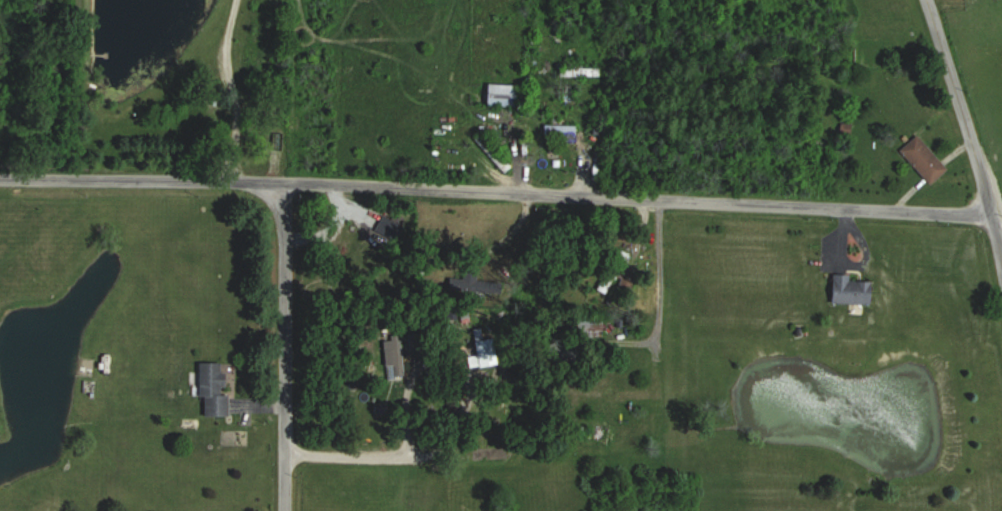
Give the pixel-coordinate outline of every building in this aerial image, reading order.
[(521,82),(491,82),(491,105),(521,105),(521,82)] [(898,148),(914,132),(945,166),(928,182),(898,148)] [(835,277),(835,303),(879,303),(879,277),(835,277)] [(483,367),(500,364),(495,337),(477,341),(483,367)] [(232,394),(229,394),(230,362),(205,362),(204,416),(232,416),(232,394)]
